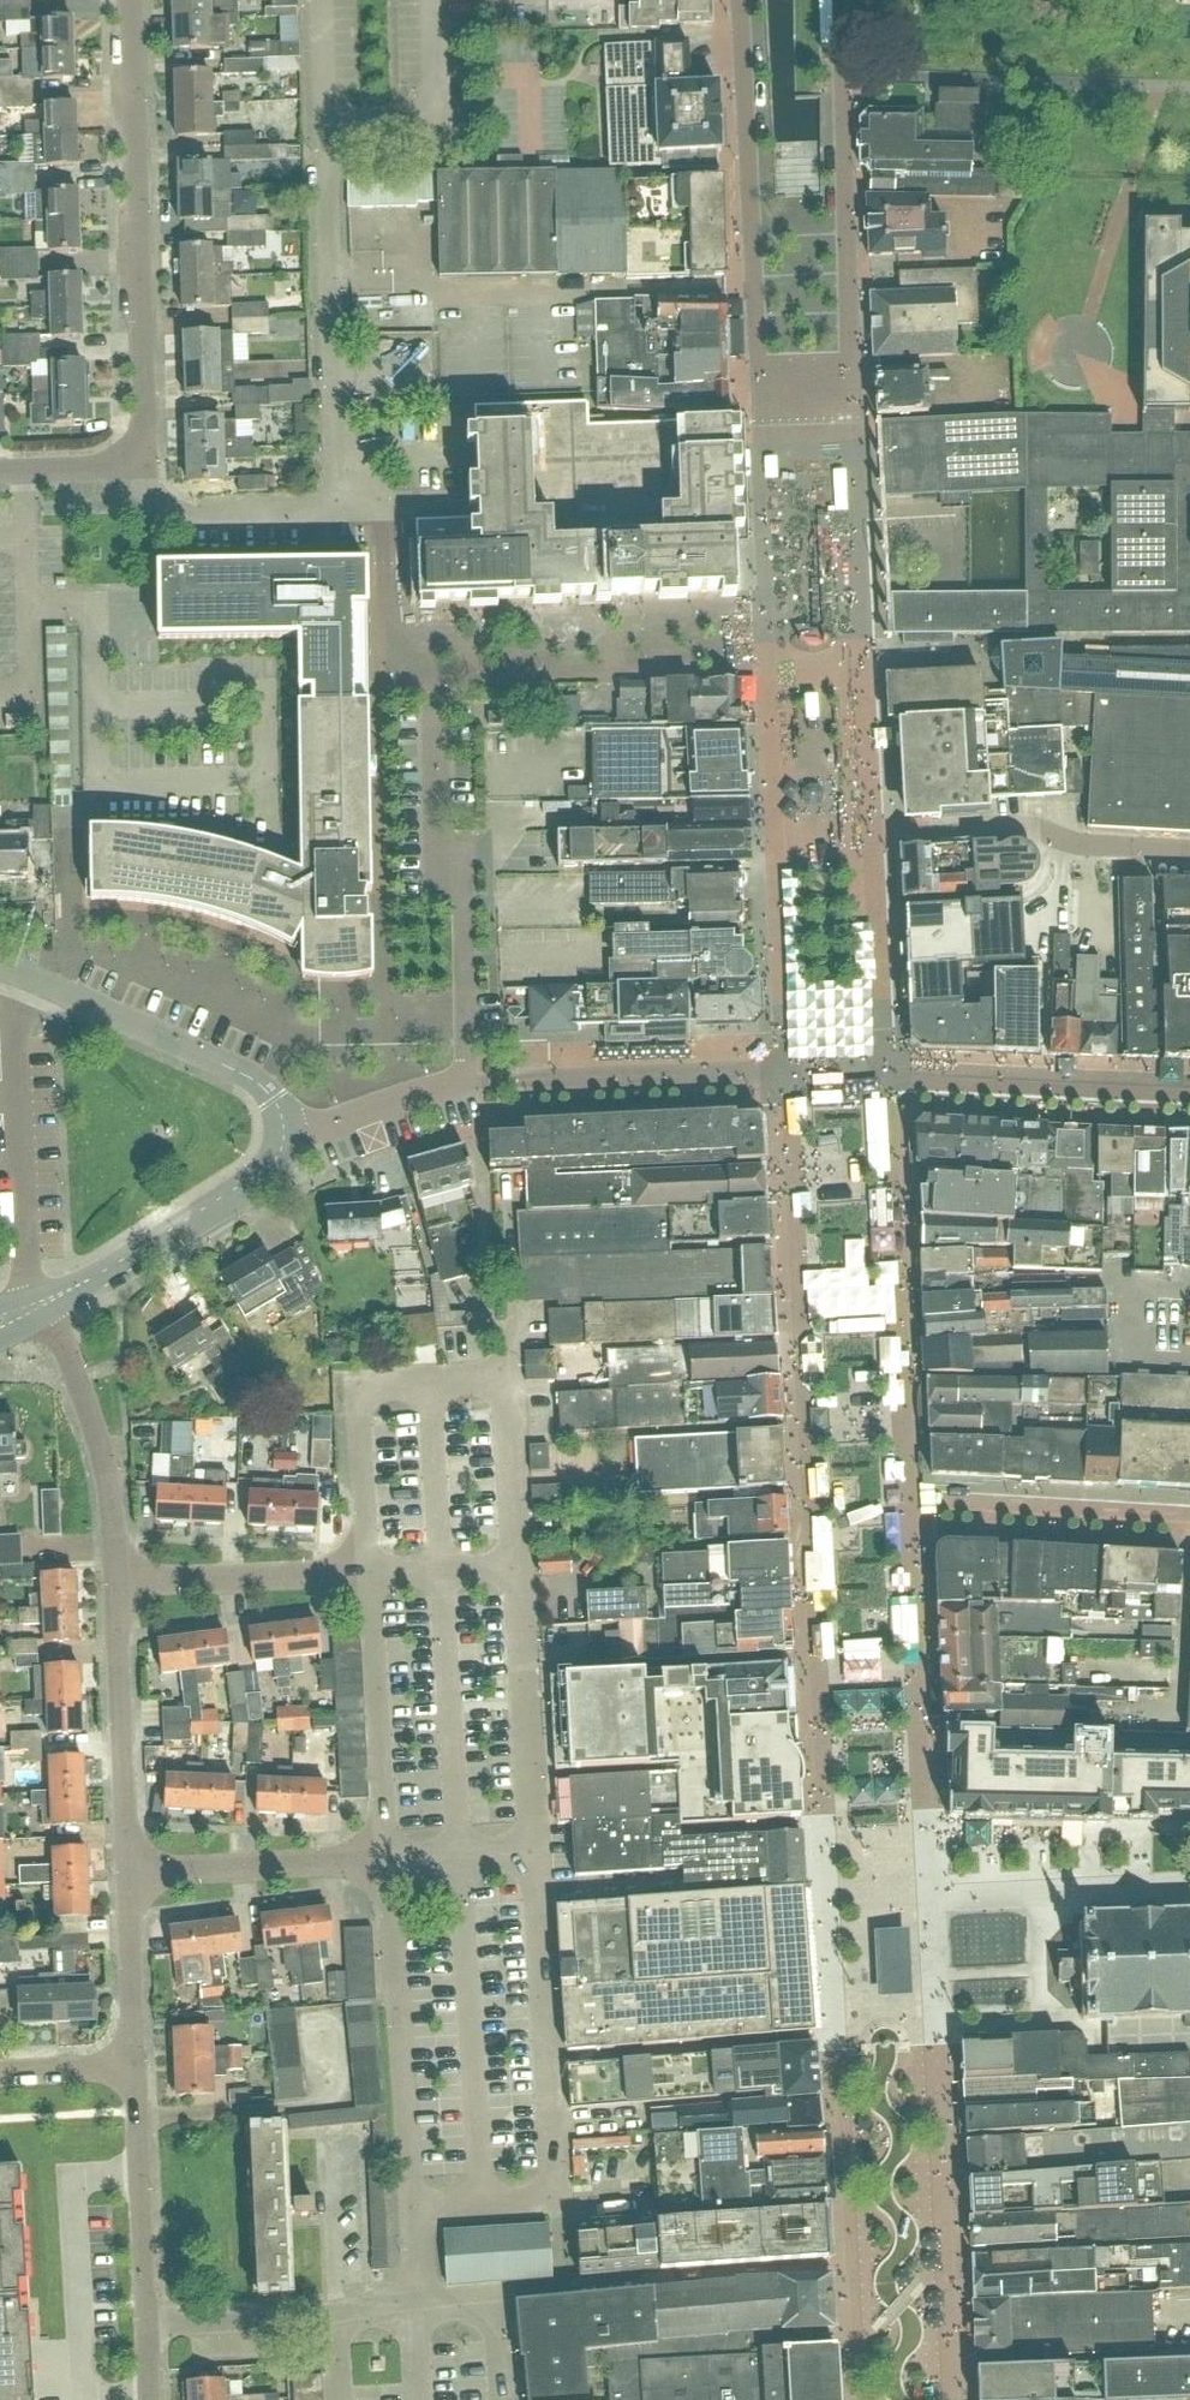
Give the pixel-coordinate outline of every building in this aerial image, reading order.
[(29,8),(29,0),(0,0),(0,9),(29,8)] [(174,20),(222,19),(240,19),(239,1),(211,2),(211,0),(170,0),(170,6),(174,6),(174,20)] [(298,0),(272,0),(272,10),(298,10),(298,0)] [(639,8),(630,8),(630,9),(620,9),(620,32),(629,32),(640,32),(660,32),(660,26),(711,26),(711,0),(639,0),(639,8)] [(73,50),(72,19),(41,20),(41,22),(29,23),(29,8),(0,9),(0,23),(6,23),(6,36),(21,36),(22,51),(73,50)] [(174,20),(175,52),(229,50),(229,29),(240,29),(240,19),(222,19),(174,20)] [(251,61),(300,60),(301,59),(301,43),(250,45),(251,61)] [(661,173),(715,171),(719,171),(718,153),(721,153),(719,86),(690,87),(689,44),(605,47),(607,94),(608,94),(611,170),(661,168),(661,173)] [(22,65),(42,65),(42,81),(74,80),(73,50),(22,51),(22,65)] [(264,62),(225,63),(226,78),(265,76),(264,62)] [(176,75),(177,107),(212,106),(212,104),(212,74),(176,75)] [(33,93),(32,78),(0,78),(0,94),(33,93)] [(33,93),(0,94),(0,110),(33,109),(33,93)] [(859,147),(859,152),(860,152),(860,165),(859,166),(869,175),(870,175),(870,193),(895,194),(895,191),(904,191),(904,198),(996,198),(996,176),(996,175),(977,175),(977,173),(972,173),(972,140),(978,140),(978,93),(937,93),(937,131),(922,131),(922,113),(871,112),(870,112),(860,122),(861,122),(861,135),(860,135),(859,140),(860,140),(860,148),(859,147)] [(223,95),(223,104),(223,105),(246,105),(245,98),(241,98),(241,95),(223,95)] [(212,106),(177,107),(177,138),(213,137),(213,119),(224,119),(224,116),(242,116),(242,110),(246,110),(246,105),(223,105),(223,104),(212,104),(212,106)] [(33,137),(76,135),(75,105),(43,106),(44,123),(24,123),(25,137),(33,137)] [(225,148),(255,147),(254,132),(224,133),(225,148)] [(45,167),(68,166),(77,166),(76,135),(33,137),(33,152),(33,164),(0,165),(0,180),(35,179),(35,167),(45,167)] [(225,148),(225,149),(225,163),(273,162),(272,147),(255,148),(255,147),(225,148)] [(496,172),(523,171),(523,157),(496,157),(496,172)] [(230,176),(211,177),(211,163),(178,164),(179,193),(231,191),(230,176)] [(594,276),(624,275),(623,175),(556,176),(556,173),(437,175),(437,178),(348,180),(349,210),(351,210),(417,208),(417,204),(438,203),(439,279),(570,276),(594,276)] [(624,175),(623,175),(624,275),(625,275),(625,281),(672,280),(725,279),(724,228),(718,228),(717,180),(625,183),(624,175)] [(0,180),(0,196),(35,195),(35,179),(0,180)] [(36,223),(79,221),(78,191),(37,192),(37,197),(25,197),(26,222),(36,221),(36,223)] [(231,191),(179,193),(180,222),(185,222),(185,236),(227,235),(227,219),(231,219),(231,191)] [(866,198),(869,257),(923,255),(924,260),(944,260),(944,254),(945,254),(944,219),(929,220),(929,199),(866,198)] [(231,219),(227,219),(227,235),(266,234),(267,234),(267,218),(231,219)] [(37,252),(48,252),(48,253),(80,252),(79,221),(36,223),(37,252)] [(1179,237),(1179,225),(1144,225),(1144,233),(1142,416),(1143,416),(1142,436),(1111,436),(1111,417),(1005,418),(881,423),(885,499),(947,495),(948,497),(948,499),(949,500),(951,502),(952,503),(954,503),(955,504),(957,503),(959,503),(960,502),(962,501),(963,500),(964,498),(964,496),(964,495),(1025,491),(1025,595),(891,596),(893,636),(903,636),(903,646),(933,645),(933,636),(1189,634),(1189,436),(1174,436),(1174,412),(1189,412),(1189,237),(1179,237)] [(266,234),(227,235),(227,250),(266,249),(266,234)] [(212,248),(181,249),(182,280),(231,278),(234,278),(234,265),(223,266),(223,249),(212,249),(212,248)] [(38,267),(38,253),(36,253),(36,249),(0,250),(0,268),(38,267)] [(38,267),(0,268),(0,271),(1,283),(39,281),(38,267)] [(873,295),(871,295),(874,360),(876,360),(876,359),(954,356),(953,326),(979,325),(977,270),(899,273),(900,295),(873,296),(873,295)] [(30,294),(31,308),(82,307),(81,277),(49,278),(49,294),(30,294)] [(231,278),(182,280),(183,310),(214,309),(232,308),(232,306),(231,278)] [(636,302),(638,336),(648,336),(649,358),(658,358),(658,361),(673,360),(728,357),(727,340),(726,302),(637,301),(636,302)] [(728,388),(728,357),(673,360),(658,361),(658,358),(649,358),(648,336),(638,336),(636,302),(595,303),(597,340),(598,380),(597,380),(597,382),(658,385),(658,391),(668,392),(696,392),(697,389),(728,388)] [(579,337),(595,337),(594,304),(579,308),(579,337)] [(232,322),(269,320),(269,311),(274,311),(273,305),(268,305),(232,306),(232,308),(232,322)] [(31,323),(50,322),(50,338),(83,337),(82,307),(31,308),(31,323)] [(269,320),(232,322),(232,333),(233,337),(270,336),(270,335),(274,335),(274,329),(270,329),(269,320)] [(232,333),(219,334),(183,335),(184,366),(233,364),(233,337),(232,333)] [(5,354),(41,353),(40,335),(4,337),(5,354)] [(41,365),(41,353),(5,354),(5,366),(41,365)] [(32,380),(33,395),(84,393),(84,379),(89,377),(89,366),(83,365),(83,363),(52,363),(52,379),(32,380)] [(234,378),(233,364),(184,366),(185,397),(221,396),(220,378),(234,378)] [(947,372),(877,376),(878,391),(876,391),(878,417),(928,414),(926,381),(948,380),(947,372)] [(729,412),(728,388),(697,389),(696,392),(668,392),(658,391),(658,385),(597,382),(597,396),(597,411),(623,412),(623,407),(675,409),(675,415),(729,412)] [(309,391),(271,392),(271,390),(235,391),(235,407),(272,406),(276,406),(309,405),(309,391)] [(84,393),(33,395),(33,409),(53,408),(54,424),(85,424),(85,422),(92,421),(92,406),(85,407),(84,393)] [(474,408),(478,499),(479,521),(416,523),(418,592),(419,604),(578,598),(576,550),(639,548),(641,595),(736,592),(735,545),(734,511),(741,505),(735,498),(735,476),(740,468),(731,462),(730,422),(605,427),(589,427),(588,417),(588,404),(474,408)] [(235,408),(236,421),(236,423),(260,422),(260,407),(235,408)] [(589,427),(605,427),(605,417),(588,417),(589,427)] [(223,451),(253,450),(252,440),(237,440),(236,423),(236,421),(222,422),(222,419),(186,420),(186,425),(183,426),(184,436),(187,437),(187,452),(223,451)] [(253,461),(253,450),(223,451),(187,452),(188,483),(224,482),(223,462),(253,461)] [(267,478),(239,478),(239,493),(268,493),(267,478)] [(576,550),(578,598),(641,595),(639,548),(576,550)] [(367,564),(158,567),(159,640),(299,638),(300,693),(300,704),(355,703),(354,607),(367,607),(367,564)] [(833,648),(823,621),(801,629),(811,656),(833,648)] [(1109,664),(1109,661),(1060,659),(1061,645),(1058,645),(1000,648),(1002,669),(1003,690),(1069,693),(1102,695),(1189,700),(1189,668),(1109,664)] [(1189,668),(1189,649),(1110,650),(1109,661),(1109,664),(1189,668)] [(650,683),(619,684),(620,702),(650,702),(650,719),(650,728),(669,728),(741,726),(740,681),(668,683),(650,684),(650,683)] [(983,718),(982,704),(982,689),(903,693),(903,695),(897,708),(894,708),(895,721),(903,721),(904,722),(983,718)] [(1005,693),(1006,703),(1009,732),(1061,728),(1061,730),(1067,730),(1069,693),(1003,690),(1003,693),(1005,693)] [(1102,695),(1069,693),(1067,730),(1075,729),(1092,728),(1100,729),(1102,695)] [(1092,728),(1087,829),(1189,835),(1189,700),(1102,695),(1100,729),(1092,728)] [(241,927),(253,931),(263,935),(273,940),(283,944),(292,950),(300,935),(301,936),(301,979),(309,981),(316,982),(323,983),(330,983),(337,983),(345,983),(352,982),(359,981),(366,980),(373,978),(372,923),(367,923),(367,907),(363,907),(366,893),(372,893),(370,777),(375,776),(375,762),(370,762),(369,703),(355,703),(300,704),(297,704),(300,873),(293,870),(286,867),(279,864),(268,860),(256,856),(245,852),(233,848),(221,845),(209,842),(197,839),(185,837),(173,835),(174,830),(160,828),(159,833),(147,832),(136,831),(124,830),(113,829),(102,825),(90,813),(91,901),(102,901),(113,901),(136,903),(147,904),(158,905),(170,907),(182,910),(194,912),(206,915),(218,919),(230,922),(241,927)] [(983,718),(904,722),(909,817),(989,813),(988,801),(1065,796),(1061,730),(1061,728),(1009,732),(1006,703),(982,704),(983,718)] [(489,714),(489,726),(501,726),(501,714),(489,714)] [(35,728),(34,716),(6,717),(6,729),(35,728)] [(592,803),(592,804),(747,802),(746,780),(747,779),(747,773),(746,773),(743,731),(689,732),(592,733),(592,803)] [(749,827),(747,802),(592,804),(593,831),(749,827)] [(36,808),(35,808),(35,822),(9,823),(9,833),(0,833),(0,832),(0,875),(11,875),(13,879),(23,878),(24,874),(28,874),(27,843),(51,842),(50,808),(36,808)] [(557,868),(749,863),(749,830),(692,831),(557,834),(557,868)] [(901,850),(904,900),(933,899),(962,897),(998,895),(997,889),(1019,888),(1022,887),(1024,886),(1027,885),(1029,883),(1032,881),(1033,879),(1035,877),(1036,874),(1037,872),(1038,869),(1038,866),(1038,863),(1037,860),(1037,858),(1035,855),(1034,853),(1032,851),(1030,849),(1028,847),(1025,846),(1023,845),(1020,844),(1017,844),(1014,844),(1011,844),(1009,845),(1006,846),(1003,847),(1001,849),(994,849),(994,844),(901,850)] [(589,906),(679,904),(679,910),(690,909),(691,926),(742,924),(741,891),(742,891),(747,885),(747,878),(740,871),(649,874),(589,875),(589,906)] [(1122,1059),(1156,1060),(1154,982),(1160,982),(1159,965),(1158,965),(1157,936),(1153,936),(1152,879),(1117,880),(1122,1059)] [(1162,880),(1168,992),(1161,992),(1163,1060),(1189,1061),(1189,880),(1162,880)] [(1020,904),(904,911),(906,939),(905,939),(907,970),(906,970),(908,1010),(961,1006),(959,969),(1023,966),(1020,904)] [(649,938),(648,927),(614,929),(615,961),(608,961),(609,986),(597,987),(689,984),(744,982),(750,974),(750,965),(743,958),(742,943),(743,943),(742,934),(698,936),(698,933),(690,933),(690,936),(649,938)] [(1049,1055),(1077,1056),(1079,1024),(1071,1024),(1073,971),(1069,971),(1071,937),(1056,936),(1055,936),(1053,971),(1054,971),(1051,1044),(1050,1044),(1049,1055)] [(1080,1017),(1079,1024),(1077,1056),(1116,1058),(1117,1029),(1115,1028),(1117,984),(1099,983),(1100,959),(1076,958),(1073,1017),(1080,1017)] [(1026,974),(993,975),(993,1003),(994,1054),(1037,1055),(1036,976),(1037,976),(1037,961),(1026,961),(1026,974)] [(757,981),(744,982),(689,984),(689,995),(694,995),(695,1023),(751,1022),(759,1013),(757,981)] [(561,988),(530,990),(531,1029),(579,1027),(579,1026),(605,1025),(605,1026),(606,1044),(688,1042),(687,1023),(695,1023),(694,995),(689,995),(689,984),(597,987),(561,988)] [(969,1010),(908,1010),(909,1041),(919,1051),(994,1054),(993,1003),(968,1004),(969,1010)] [(520,1009),(510,1009),(506,1013),(515,1022),(523,1013),(520,1009)] [(525,1173),(603,1169),(763,1161),(761,1121),(757,1117),(735,1118),(524,1129),(524,1135),(488,1136),(490,1175),(525,1173)] [(923,1120),(914,1129),(916,1164),(920,1164),(961,1166),(962,1122),(923,1120)] [(991,1124),(962,1122),(961,1166),(989,1168),(991,1124)] [(991,1124),(989,1168),(1009,1169),(1009,1174),(1020,1175),(1020,1180),(1045,1181),(1047,1127),(991,1124)] [(1092,1129),(1047,1127),(1045,1181),(1064,1182),(1066,1208),(1068,1208),(1069,1227),(1102,1230),(1102,1185),(1093,1185),(1092,1129)] [(1134,1173),(1132,1132),(1097,1131),(1097,1178),(1110,1178),(1111,1201),(1107,1201),(1107,1231),(1102,1231),(1101,1257),(1134,1256),(1136,1202),(1134,1173)] [(1164,1134),(1132,1132),(1134,1173),(1136,1202),(1134,1256),(1133,1273),(1161,1275),(1162,1221),(1164,1134)] [(1179,1268),(1181,1268),(1187,1270),(1189,1270),(1189,1134),(1186,1133),(1186,1134),(1186,1199),(1182,1199),(1179,1268)] [(1164,1134),(1162,1221),(1168,1221),(1168,1238),(1167,1268),(1179,1268),(1182,1199),(1186,1199),(1186,1134),(1164,1134)] [(432,1278),(434,1305),(436,1330),(468,1328),(466,1313),(452,1314),(443,1284),(480,1274),(474,1254),(479,1252),(473,1232),(478,1231),(472,1211),(477,1209),(471,1189),(476,1188),(464,1147),(407,1163),(439,1276),(432,1278)] [(525,1173),(527,1213),(731,1207),(731,1204),(766,1203),(765,1168),(603,1174),(603,1169),(525,1173)] [(1064,1182),(1045,1181),(1020,1180),(979,1178),(980,1177),(963,1176),(963,1177),(920,1174),(919,1178),(921,1178),(920,1185),(920,1192),(920,1215),(920,1217),(922,1217),(921,1219),(920,1219),(1033,1225),(1069,1227),(1068,1208),(1066,1208),(1064,1182)] [(378,1208),(327,1210),(329,1242),(381,1240),(381,1232),(405,1225),(398,1200),(378,1206),(378,1208)] [(546,1256),(651,1250),(651,1245),(768,1242),(767,1203),(766,1203),(731,1204),(731,1207),(527,1213),(517,1214),(519,1258),(546,1256)] [(1102,1230),(1069,1227),(1033,1225),(920,1219),(921,1249),(948,1248),(977,1248),(1013,1248),(1013,1269),(1041,1270),(1101,1272),(1101,1257),(1102,1231),(1102,1230)] [(579,1305),(583,1305),(583,1307),(772,1299),(770,1245),(651,1250),(546,1256),(519,1258),(521,1303),(557,1302),(557,1307),(579,1306),(579,1305)] [(299,1286),(309,1280),(291,1251),(271,1263),(265,1253),(221,1279),(229,1292),(228,1293),(231,1298),(232,1297),(245,1318),(275,1300),(285,1315),(308,1301),(299,1286)] [(969,1252),(922,1254),(921,1254),(922,1276),(941,1275),(942,1279),(967,1279),(967,1277),(974,1277),(1010,1276),(1008,1272),(1008,1252),(969,1252)] [(922,1276),(922,1298),(1066,1293),(1066,1277),(1012,1279),(1010,1276),(974,1277),(967,1277),(967,1279),(942,1279),(941,1275),(922,1276)] [(1105,1292),(1066,1293),(922,1298),(923,1320),(1041,1312),(1062,1311),(1105,1309),(1106,1310),(1107,1310),(1106,1291),(1105,1291),(1105,1292)] [(583,1309),(548,1311),(550,1347),(775,1338),(773,1299),(772,1299),(583,1307),(583,1309)] [(1105,1309),(1062,1311),(1063,1322),(1107,1320),(1107,1310),(1106,1310),(1105,1309)] [(993,1338),(1021,1337),(1028,1337),(1034,1336),(1034,1321),(1041,1321),(1041,1312),(923,1320),(925,1341),(977,1336),(978,1338),(992,1337),(993,1338)] [(205,1354),(217,1372),(206,1379),(221,1403),(258,1379),(249,1364),(252,1362),(241,1345),(223,1358),(214,1343),(197,1316),(172,1332),(169,1329),(158,1335),(159,1340),(156,1342),(165,1356),(163,1357),(167,1362),(169,1361),(174,1369),(205,1349),(207,1353),(205,1354)] [(437,1347),(435,1331),(434,1316),(402,1320),(406,1351),(437,1347)] [(1107,1357),(1107,1354),(1107,1335),(1086,1335),(1034,1336),(1028,1337),(1030,1373),(1030,1375),(1107,1376),(1107,1357)] [(977,1336),(925,1341),(927,1375),(973,1375),(974,1374),(1021,1374),(1030,1373),(1028,1337),(1021,1337),(993,1338),(992,1337),(978,1338),(977,1336)] [(773,1345),(690,1349),(607,1352),(609,1392),(692,1388),(779,1382),(779,1378),(777,1378),(775,1343),(773,1343),(773,1345)] [(525,1353),(525,1368),(556,1366),(555,1351),(525,1353)] [(525,1368),(526,1382),(556,1381),(556,1366),(525,1368)] [(1118,1486),(1125,1487),(1125,1477),(1167,1479),(1167,1487),(1189,1488),(1189,1490),(1189,1380),(1122,1376),(1122,1381),(1120,1381),(1118,1486)] [(1086,1409),(1084,1484),(1086,1485),(1086,1482),(1117,1484),(1117,1486),(1118,1486),(1120,1381),(1087,1380),(1087,1383),(1086,1409)] [(1087,1383),(928,1381),(929,1407),(1025,1407),(1053,1408),(1086,1409),(1087,1383)] [(692,1388),(609,1392),(558,1395),(560,1434),(781,1422),(779,1382),(692,1388)] [(1025,1407),(929,1407),(930,1434),(1010,1436),(1024,1432),(1025,1407)] [(1023,1443),(1002,1442),(1001,1480),(1004,1480),(1004,1479),(1046,1480),(1046,1483),(1049,1483),(1049,1485),(1083,1487),(1083,1484),(1084,1484),(1086,1409),(1053,1408),(1053,1433),(1024,1434),(1023,1443)] [(828,1410),(814,1411),(811,1411),(812,1435),(829,1434),(828,1410)] [(332,1416),(327,1416),(313,1415),(313,1420),(290,1418),(289,1439),(331,1442),(332,1416)] [(0,1419),(0,1478),(17,1477),(17,1460),(25,1459),(28,1455),(27,1446),(24,1442),(15,1442),(15,1419),(0,1419)] [(208,1420),(196,1421),(196,1435),(208,1436),(208,1420)] [(193,1490),(194,1465),(195,1450),(207,1451),(208,1436),(196,1435),(196,1421),(184,1421),(182,1450),(183,1450),(183,1457),(171,1457),(170,1489),(159,1489),(157,1522),(191,1524),(193,1490)] [(637,1497),(785,1488),(782,1432),(634,1441),(637,1497)] [(1001,1480),(1002,1442),(930,1440),(931,1476),(940,1477),(941,1476),(991,1478),(990,1480),(1001,1480)] [(312,1470),(319,1470),(330,1471),(331,1442),(313,1441),(312,1470)] [(545,1472),(543,1446),(529,1446),(531,1473),(545,1472)] [(207,1452),(207,1451),(195,1450),(194,1465),(206,1467),(206,1452),(207,1452)] [(285,1471),(286,1455),(286,1450),(275,1450),(275,1455),(274,1455),(274,1471),(285,1471)] [(286,1455),(285,1471),(297,1472),(298,1456),(286,1455)] [(204,1491),(193,1490),(191,1524),(225,1525),(227,1473),(205,1472),(204,1491)] [(284,1479),(283,1482),(285,1482),(282,1528),(316,1530),(318,1497),(318,1496),(317,1496),(318,1479),(298,1478),(298,1479),(284,1479)] [(254,1481),(253,1494),(250,1494),(249,1526),(282,1528),(285,1482),(283,1482),(254,1481)] [(533,1514),(563,1512),(561,1486),(531,1488),(532,1514),(533,1514)] [(61,1532),(62,1492),(40,1492),(40,1531),(61,1532)] [(787,1537),(785,1501),(695,1506),(697,1542),(787,1537)] [(20,1565),(19,1541),(18,1537),(0,1537),(0,1566),(20,1565)] [(1008,1603),(1012,1546),(996,1547),(996,1545),(946,1543),(936,1554),(937,1605),(1008,1603)] [(663,1590),(664,1591),(789,1585),(788,1546),(743,1548),(708,1550),(708,1555),(662,1557),(663,1570),(661,1570),(660,1571),(659,1571),(658,1572),(657,1573),(657,1574),(658,1586),(661,1590),(663,1590)] [(1039,1596),(1043,1548),(1013,1546),(1012,1546),(1008,1603),(1040,1604),(1041,1596),(1039,1596)] [(1066,1621),(1068,1550),(1043,1548),(1039,1596),(1041,1596),(1040,1604),(1062,1605),(1060,1621),(1066,1621)] [(1097,1551),(1068,1550),(1066,1621),(1071,1622),(1095,1622),(1096,1604),(1093,1604),(1097,1551)] [(1102,1551),(1099,1604),(1096,1604),(1095,1622),(1123,1623),(1124,1595),(1122,1595),(1125,1553),(1102,1551)] [(1154,1623),(1156,1555),(1125,1553),(1122,1595),(1124,1595),(1123,1623),(1154,1623)] [(1181,1557),(1156,1555),(1154,1623),(1178,1624),(1181,1557)] [(570,1557),(538,1559),(539,1575),(571,1573),(570,1557)] [(33,1565),(3,1566),(4,1582),(34,1581),(33,1565)] [(29,1596),(30,1609),(30,1610),(78,1608),(77,1592),(80,1592),(79,1578),(77,1578),(77,1574),(42,1575),(43,1596),(29,1596)] [(735,1616),(735,1618),(791,1615),(789,1585),(664,1591),(665,1611),(740,1607),(741,1616),(735,1616)] [(588,1626),(619,1624),(619,1623),(647,1622),(645,1594),(619,1595),(587,1595),(588,1626)] [(1061,1641),(1061,1642),(1070,1642),(1071,1622),(1066,1621),(1060,1621),(1062,1605),(1040,1604),(1008,1603),(937,1605),(938,1607),(940,1642),(997,1640),(1061,1641)] [(79,1642),(78,1608),(30,1610),(30,1609),(19,1610),(19,1626),(44,1625),(44,1643),(79,1642)] [(637,1661),(792,1652),(791,1615),(735,1618),(736,1626),(667,1629),(667,1621),(647,1622),(619,1623),(619,1624),(622,1663),(631,1662),(632,1664),(637,1663),(637,1661)] [(304,1674),(302,1658),(321,1655),(317,1622),(283,1626),(290,1675),(304,1674)] [(290,1675),(283,1626),(250,1631),(254,1664),(274,1661),(276,1680),(277,1680),(278,1691),(281,1690),(282,1698),(292,1696),(289,1676),(290,1675)] [(1142,1644),(1143,1644),(1171,1645),(1171,1629),(1143,1629),(1142,1644)] [(226,1633),(192,1637),(198,1684),(199,1684),(211,1683),(209,1669),(230,1667),(226,1633)] [(163,1710),(163,1726),(204,1725),(203,1713),(202,1713),(200,1692),(199,1684),(198,1684),(192,1637),(158,1642),(163,1675),(181,1673),(183,1694),(185,1709),(163,1710)] [(1027,1687),(1075,1689),(1074,1669),(1062,1670),(1061,1642),(1061,1641),(997,1640),(940,1642),(942,1685),(978,1683),(981,1689),(996,1688),(1027,1687)] [(9,1642),(10,1656),(38,1655),(37,1641),(9,1642)] [(333,1643),(334,1658),(363,1656),(362,1641),(333,1643)] [(1172,1645),(1171,1645),(1143,1644),(1142,1661),(1171,1662),(1172,1645)] [(16,1669),(38,1668),(38,1655),(15,1656),(16,1669)] [(363,1656),(334,1658),(335,1672),(363,1671),(363,1656)] [(332,1660),(319,1661),(321,1691),(333,1691),(332,1660)] [(47,1701),(81,1700),(80,1666),(68,1666),(46,1667),(47,1701)] [(796,1718),(793,1668),(705,1673),(705,1672),(664,1675),(664,1671),(550,1678),(551,1704),(547,1706),(547,1708),(551,1706),(552,1735),(677,1726),(796,1718)] [(335,1672),(336,1686),(364,1685),(363,1671),(335,1672)] [(231,1709),(247,1706),(246,1696),(242,1672),(227,1675),(231,1709)] [(945,1730),(1069,1733),(1069,1704),(1105,1704),(1105,1691),(1075,1690),(1075,1689),(1027,1687),(996,1688),(981,1689),(978,1683),(942,1685),(941,1685),(943,1716),(945,1716),(945,1730)] [(364,1685),(336,1686),(336,1701),(364,1699),(364,1685)] [(246,1696),(247,1706),(249,1721),(263,1719),(260,1694),(246,1696)] [(336,1701),(337,1715),(365,1713),(364,1699),(336,1701)] [(81,1700),(47,1701),(25,1702),(25,1717),(47,1716),(48,1735),(83,1734),(81,1700)] [(293,1709),(294,1721),(310,1720),(309,1708),(293,1709)] [(277,1722),(294,1721),(293,1709),(277,1710),(277,1722)] [(219,1712),(203,1713),(204,1725),(219,1724),(219,1712)] [(365,1713),(337,1715),(338,1729),(366,1728),(365,1713)] [(798,1759),(796,1718),(677,1726),(680,1765),(798,1759)] [(310,1731),(310,1720),(294,1721),(294,1732),(310,1731)] [(278,1733),(294,1732),(294,1721),(277,1722),(278,1733)] [(219,1724),(204,1725),(204,1736),(219,1736),(219,1724)] [(232,1755),(245,1755),(248,1755),(250,1727),(250,1725),(234,1724),(232,1755)] [(204,1736),(204,1725),(163,1726),(164,1743),(193,1742),(193,1737),(204,1736)] [(680,1765),(677,1726),(552,1735),(553,1772),(676,1764),(677,1771),(678,1771),(798,1763),(798,1759),(680,1765)] [(262,1727),(250,1727),(248,1755),(245,1755),(245,1764),(260,1765),(262,1727)] [(338,1729),(339,1743),(366,1742),(366,1728),(338,1729)] [(1186,1735),(1069,1733),(945,1730),(944,1730),(945,1758),(947,1758),(947,1757),(952,1757),(951,1790),(948,1790),(948,1789),(947,1789),(948,1817),(949,1816),(964,1816),(964,1819),(964,1821),(991,1821),(991,1820),(990,1820),(991,1817),(1027,1818),(1027,1819),(1046,1819),(1046,1818),(1082,1819),(1082,1822),(1082,1823),(1109,1824),(1109,1822),(1109,1820),(1189,1822),(1189,1736),(1186,1735)] [(10,1733),(11,1748),(41,1747),(41,1731),(10,1733)] [(304,1743),(295,1742),(295,1759),(304,1760),(304,1743)] [(366,1742),(339,1743),(339,1758),(367,1756),(366,1742)] [(42,1762),(41,1747),(11,1748),(12,1763),(42,1762)] [(339,1758),(340,1772),(368,1771),(367,1756),(339,1758)] [(50,1792),(85,1791),(84,1757),(49,1758),(50,1792)] [(798,1763),(678,1771),(680,1820),(680,1821),(680,1828),(801,1821),(798,1763)] [(165,1810),(199,1812),(201,1778),(201,1765),(188,1764),(187,1777),(167,1776),(165,1810)] [(257,1814),(291,1815),(292,1782),(293,1769),(278,1768),(277,1781),(259,1780),(257,1814)] [(368,1771),(340,1772),(341,1786),(368,1785),(368,1771)] [(680,1820),(678,1771),(677,1771),(677,1772),(555,1781),(558,1825),(572,1824),(572,1828),(680,1821),(680,1820)] [(235,1779),(201,1778),(199,1812),(233,1813),(235,1779)] [(326,1783),(292,1782),(291,1815),(325,1817),(326,1783)] [(368,1785),(341,1786),(341,1801),(369,1799),(368,1785)] [(85,1791),(50,1792),(51,1826),(86,1825),(85,1791)] [(682,1869),(685,1896),(736,1893),(736,1891),(805,1886),(801,1833),(685,1839),(685,1840),(681,1840),(680,1828),(680,1821),(570,1828),(574,1878),(613,1874),(617,1878),(621,1874),(645,1872),(650,1876),(654,1871),(682,1869)] [(89,1883),(87,1849),(54,1850),(54,1867),(21,1868),(22,1886),(54,1884),(89,1883)] [(89,1883),(54,1884),(55,1918),(90,1917),(89,1883)] [(773,2035),(813,2032),(811,1975),(809,1975),(807,1930),(808,1929),(807,1910),(806,1910),(805,1888),(736,1893),(685,1896),(556,1906),(561,1997),(567,2053),(661,2045),(661,2044),(676,2042),(676,2044),(704,2041),(704,2042),(720,2040),(720,2039),(757,2037),(757,2035),(772,2034),(773,2035)] [(323,1984),(318,1944),(333,1943),(328,1909),(295,1913),(300,1947),(305,1986),(323,1984)] [(1083,1915),(1083,1938),(1069,1938),(1069,1952),(1057,1952),(1058,1984),(1070,1983),(1071,1997),(1085,1996),(1085,2019),(1185,2016),(1189,2016),(1189,1912),(1083,1915)] [(300,1947),(295,1913),(282,1915),(261,1918),(266,1951),(283,1949),(286,1972),(291,1972),(293,1988),(305,1986),(300,1947)] [(238,1921),(204,1925),(208,1958),(211,1982),(214,1999),(225,1997),(224,1982),(227,1981),(224,1956),(242,1954),(238,1921)] [(196,1960),(208,1958),(204,1925),(170,1929),(175,1962),(176,1962),(178,1975),(198,1972),(196,1960)] [(344,1930),(345,1945),(374,1943),(373,1929),(344,1930)] [(55,1974),(56,2022),(94,2021),(93,1987),(91,1988),(90,1977),(68,1977),(67,1951),(89,1950),(88,1935),(62,1936),(52,1936),(54,1974),(55,1974)] [(19,1938),(19,1949),(38,1948),(38,1937),(19,1938)] [(18,1938),(0,1939),(0,1964),(19,1964),(18,1938)] [(345,1959),(374,1958),(374,1943),(345,1945),(345,1959)] [(374,1958),(345,1959),(346,1973),(375,1972),(374,1958)] [(254,1960),(239,1962),(243,1989),(258,1987),(254,1960)] [(271,1963),(256,1965),(259,1993),(275,1991),(271,1963)] [(343,1971),(327,1973),(330,2001),(345,2000),(343,1971)] [(375,1972),(346,1973),(347,1987),(375,1986),(375,1972)] [(41,1974),(41,1978),(19,1979),(20,1989),(18,1989),(19,2024),(56,2022),(55,1974),(54,1974),(41,1974)] [(211,1982),(200,1983),(201,1999),(199,1999),(201,2013),(227,2010),(225,1997),(214,1999),(211,1982)] [(375,1986),(347,1987),(347,2002),(376,2000),(375,1986)] [(378,2016),(376,2001),(347,2004),(348,2019),(378,2016)] [(267,2012),(269,2027),(296,2025),(294,2010),(267,2012)] [(380,2031),(378,2016),(348,2019),(350,2034),(380,2031)] [(297,2040),(296,2025),(269,2027),(270,2042),(297,2040)] [(213,2062),(213,2061),(242,2059),(241,2047),(213,2048),(212,2029),(175,2031),(175,2034),(170,2034),(171,2047),(175,2047),(176,2063),(213,2062)] [(350,2034),(351,2049),(381,2046),(380,2031),(350,2034)] [(1189,2078),(1189,2054),(1088,2059),(1088,2043),(1077,2034),(984,2039),(984,2038),(982,2037),(960,2038),(963,2083),(1040,2079),(1040,2084),(1085,2082),(1118,2081),(1189,2078)] [(270,2042),(272,2057),(299,2054),(297,2040),(270,2042)] [(764,2094),(765,2101),(817,2098),(817,2097),(819,2097),(815,2045),(567,2066),(570,2110),(764,2094)] [(383,2060),(381,2046),(351,2049),(353,2063),(383,2060)] [(272,2057),(273,2072),(300,2069),(299,2054),(272,2057)] [(242,2071),(242,2059),(213,2061),(213,2062),(176,2063),(176,2078),(172,2078),(173,2093),(177,2093),(177,2096),(214,2095),(213,2073),(242,2071)] [(384,2075),(383,2060),(353,2063),(355,2078),(384,2075)] [(273,2072),(274,2086),(302,2084),(300,2069),(273,2072)] [(386,2090),(384,2075),(355,2078),(356,2093),(386,2090)] [(1118,2081),(1120,2103),(1189,2100),(1189,2078),(1118,2081)] [(1042,2096),(1085,2093),(1085,2082),(1040,2084),(1040,2079),(963,2083),(964,2107),(969,2107),(969,2106),(1042,2102),(1042,2096)] [(303,2099),(302,2084),(274,2086),(276,2102),(303,2099)] [(388,2105),(386,2090),(356,2093),(358,2108),(388,2105)] [(786,2131),(821,2128),(817,2098),(765,2101),(650,2112),(652,2132),(684,2131),(685,2133),(708,2131),(708,2133),(786,2126),(786,2131)] [(1120,2103),(1122,2130),(1126,2129),(1189,2125),(1189,2100),(1120,2103)] [(1107,2114),(1118,2114),(1117,2102),(1106,2102),(1107,2114)] [(1092,2128),(1091,2105),(965,2111),(966,2136),(1092,2128)] [(387,2107),(289,2117),(290,2132),(373,2123),(374,2154),(368,2154),(373,2259),(371,2259),(371,2271),(388,2270),(383,2154),(390,2153),(387,2107)] [(288,2295),(284,2203),(280,2124),(251,2126),(258,2297),(288,2295)] [(1092,2132),(966,2142),(969,2178),(1129,2166),(1129,2164),(1189,2160),(1189,2125),(1126,2129),(1122,2130),(1092,2132)] [(766,2207),(826,2203),(821,2133),(757,2138),(756,2130),(654,2137),(659,2211),(715,2207),(715,2211),(721,2210),(720,2209),(766,2206),(766,2207)] [(573,2152),(631,2148),(642,2148),(641,2132),(625,2133),(626,2138),(573,2142),(573,2152)] [(585,2177),(584,2157),(574,2158),(575,2178),(585,2177)] [(969,2179),(970,2217),(1166,2207),(1162,2163),(969,2179)] [(32,2365),(6,2366),(5,2345),(30,2343),(28,2297),(20,2297),(19,2283),(27,2282),(24,2227),(16,2228),(14,2197),(22,2196),(20,2167),(0,2168),(0,2399),(34,2399),(32,2365)] [(294,2217),(315,2216),(315,2201),(294,2202),(294,2217)] [(970,2219),(972,2249),(1056,2244),(1056,2240),(1076,2239),(1076,2245),(1189,2238),(1189,2211),(1189,2207),(1115,2212),(1115,2211),(970,2219)] [(830,2258),(826,2208),(657,2221),(661,2270),(830,2258)] [(653,2217),(575,2224),(580,2277),(658,2270),(653,2217)] [(447,2286),(503,2283),(552,2279),(548,2225),(444,2232),(447,2286)] [(1189,2289),(1189,2245),(1129,2248),(1094,2250),(1095,2272),(1103,2272),(1103,2267),(1158,2264),(1159,2291),(1189,2289)] [(1005,2277),(1094,2273),(1094,2250),(972,2257),(973,2282),(1005,2280),(1005,2277)] [(1035,2297),(1129,2294),(1128,2277),(1100,2278),(1100,2273),(1094,2273),(1005,2277),(1005,2280),(973,2282),(974,2302),(1035,2300),(1035,2297)] [(826,2329),(835,2329),(832,2275),(736,2279),(736,2281),(514,2302),(519,2349),(520,2355),(520,2359),(523,2359),(527,2399),(589,2399),(584,2353),(657,2345),(658,2341),(728,2335),(728,2334),(826,2329)] [(974,2302),(976,2360),(1019,2357),(1155,2352),(1152,2293),(1129,2294),(1035,2297),(1035,2300),(974,2302)] [(796,2349),(795,2336),(827,2335),(826,2329),(728,2334),(728,2335),(658,2341),(657,2345),(584,2353),(589,2399),(610,2399),(602,2399),(601,2391),(610,2390),(608,2366),(610,2366),(610,2367),(641,2365),(641,2363),(704,2359),(704,2355),(762,2350),(796,2349)] [(610,2390),(601,2391),(602,2399),(610,2399),(839,2399),(836,2346),(796,2349),(762,2350),(704,2355),(704,2359),(641,2363),(641,2365),(610,2367),(610,2366),(608,2366),(610,2390)] [(978,2399),(1189,2399),(1189,2361),(977,2371),(978,2399)] [(292,2377),(293,2399),(323,2397),(322,2375),(292,2377)] [(190,2399),(278,2399),(278,2392),(230,2395),(230,2384),(224,2384),(224,2381),(188,2383),(189,2385),(183,2385),(184,2399),(188,2399),(190,2399)]
